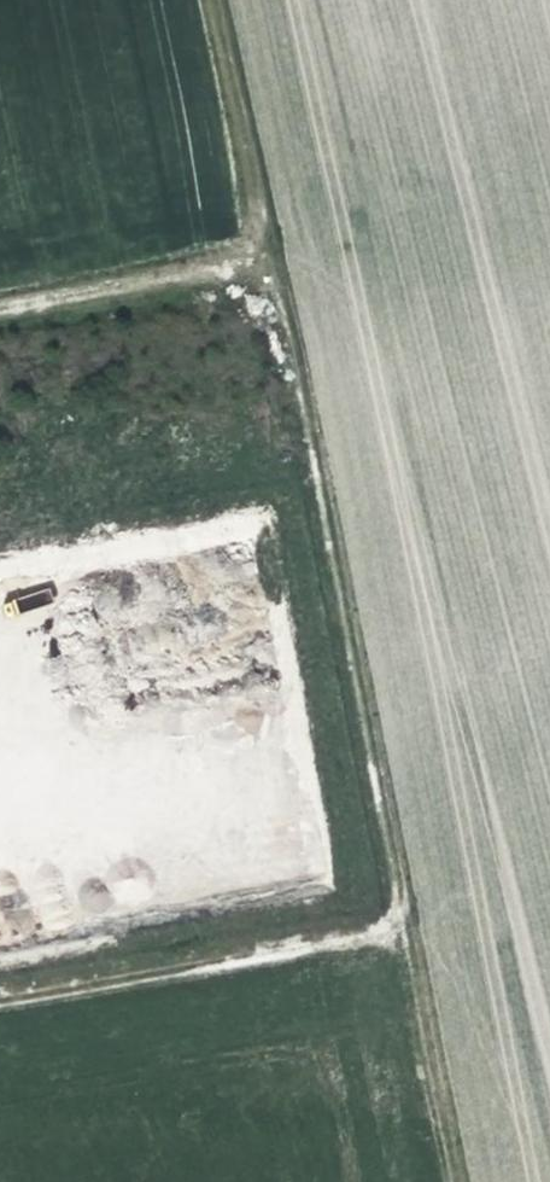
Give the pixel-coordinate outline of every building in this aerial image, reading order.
[(22,607),(53,602),(51,590),(20,595),(22,607)]
